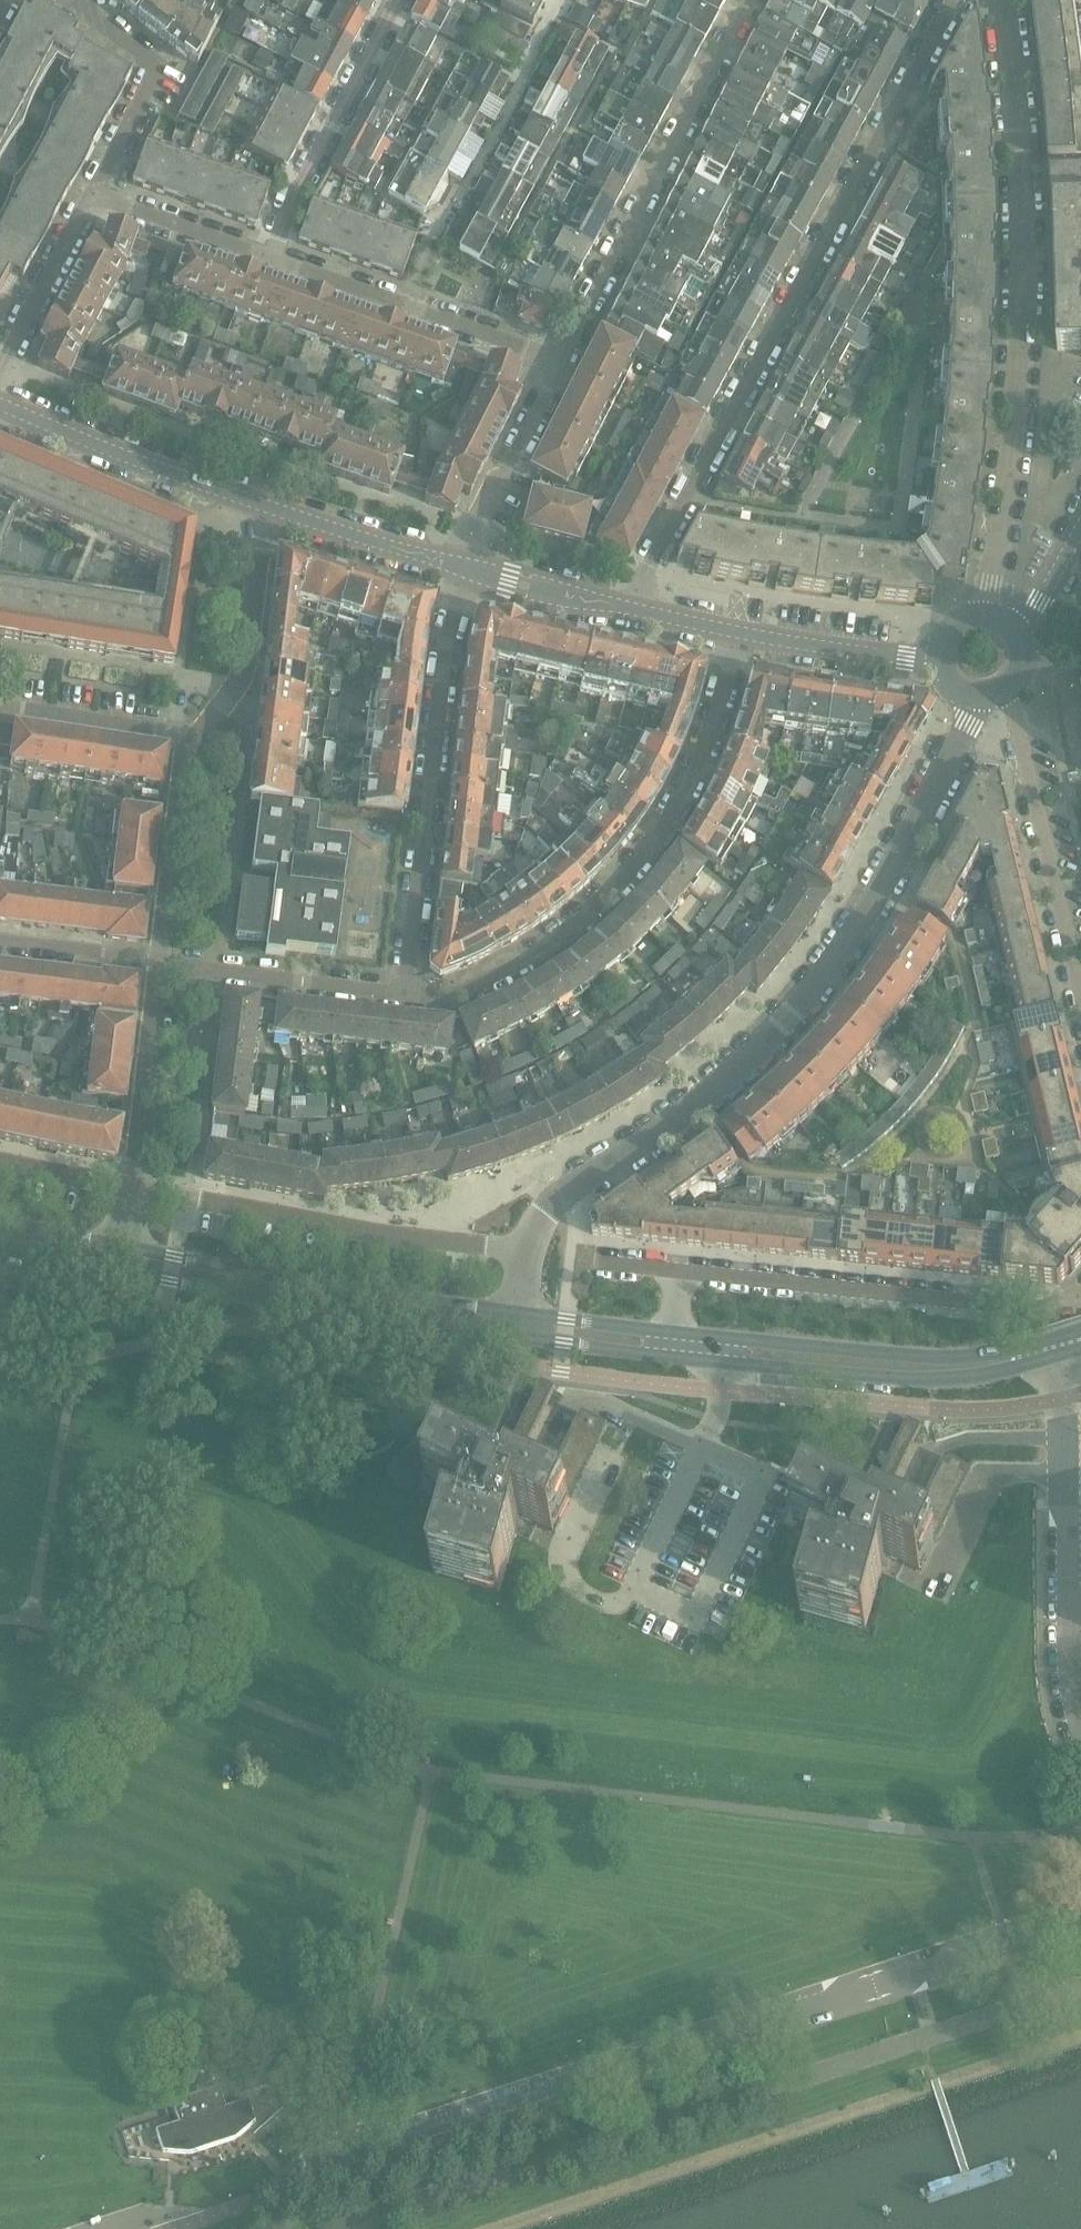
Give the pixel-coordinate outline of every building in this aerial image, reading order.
[(121,8),(137,20),(147,0),(125,0),(121,8)] [(137,20),(152,31),(167,0),(147,0),(137,20)] [(152,31),(167,43),(187,4),(179,0),(167,0),(152,31)] [(182,54),(203,12),(206,14),(210,6),(208,5),(210,0),(198,0),(198,1),(200,2),(197,9),(187,4),(167,43),(182,54)] [(338,5),(366,19),(376,0),(340,0),(338,5)] [(424,0),(420,0),(410,18),(447,38),(451,30),(452,31),(458,19),(458,18),(424,0)] [(458,18),(462,11),(463,11),(468,0),(424,0),(458,18)] [(533,0),(504,0),(500,7),(533,25),(543,5),(533,0)] [(627,4),(645,10),(651,0),(628,0),(627,4)] [(690,0),(659,0),(651,14),(674,26),(704,41),(717,17),(689,2),(690,0)] [(717,17),(726,0),(690,0),(689,2),(717,17)] [(785,25),(792,13),(798,0),(771,0),(767,8),(764,14),(785,25)] [(785,25),(803,35),(813,15),(820,0),(798,0),(792,13),(785,25)] [(820,45),(844,0),(820,0),(813,15),(803,35),(820,45)] [(820,45),(833,51),(843,32),(860,0),(844,0),(820,45)] [(833,51),(840,56),(848,41),(846,39),(848,34),(850,35),(855,25),(862,28),(865,22),(871,11),(877,0),(860,0),(843,32),(833,51)] [(889,35),(908,0),(881,0),(875,13),(871,11),(865,22),(889,35)] [(906,44),(928,2),(925,0),(908,0),(889,35),(906,44)] [(1034,16),(1075,9),(1074,0),(1031,0),(1034,16)] [(7,280),(11,272),(20,277),(22,278),(132,73),(84,47),(74,41),(77,35),(31,3),(29,2),(4,50),(0,57),(0,160),(51,64),(78,78),(0,224),(0,295),(3,289),(2,289),(7,280)] [(320,12),(314,24),(325,29),(353,43),(366,19),(338,5),(335,9),(325,3),(320,12)] [(580,27),(588,31),(594,19),(596,16),(575,5),(566,20),(580,27)] [(203,12),(182,54),(197,66),(198,65),(198,63),(200,60),(217,28),(224,15),(213,10),(214,8),(210,6),(206,14),(203,12)] [(234,9),(225,29),(239,36),(249,16),(234,9)] [(1078,29),(1075,9),(1034,16),(1036,34),(1078,29)] [(499,30),(500,30),(506,18),(498,14),(492,26),(499,30)] [(945,131),(989,127),(987,109),(985,110),(983,92),(980,92),(979,80),(981,79),(973,15),(971,16),(973,26),(967,27),(965,26),(897,153),(936,174),(932,117),(939,105),(943,105),(945,131)] [(753,35),(788,53),(829,75),(838,57),(797,35),(762,16),(753,35)] [(500,30),(507,33),(508,34),(514,22),(506,18),(500,30)] [(594,19),(588,31),(596,35),(602,23),(594,19)] [(508,34),(514,37),(516,38),(522,26),(514,22),(508,34)] [(862,28),(854,43),(866,49),(865,51),(893,67),(906,44),(889,35),(865,22),(862,28)] [(320,38),(314,49),(342,64),(353,43),(325,29),(314,24),(310,33),(320,38)] [(563,61),(593,78),(608,50),(597,44),(598,43),(562,24),(556,36),(572,44),(563,61)] [(650,25),(644,35),(664,46),(693,61),(704,41),(674,26),(669,35),(650,25)] [(499,30),(492,26),(485,39),(492,43),(499,30)] [(516,38),(522,41),(523,42),(530,30),(522,26),(516,38)] [(395,47),(435,68),(446,48),(406,27),(395,47)] [(608,42),(616,46),(622,34),(614,29),(608,42)] [(1036,34),(1039,56),(1080,50),(1078,29),(1036,34)] [(507,33),(500,30),(499,30),(492,43),(500,47),(507,33)] [(507,33),(500,47),(507,51),(514,37),(508,34),(507,33)] [(630,54),(682,81),(693,61),(664,46),(644,35),(640,33),(630,54)] [(744,52),(779,71),(788,53),(753,35),(744,52)] [(514,37),(507,51),(515,55),(522,41),(516,38),(514,37)] [(845,61),(885,83),(893,67),(865,51),(866,49),(854,43),(845,61)] [(303,70),(331,84),(342,64),(314,49),(303,44),(300,53),(293,65),(303,70)] [(386,65),(426,87),(435,68),(395,47),(386,65)] [(1039,56),(1042,77),(1080,73),(1080,50),(1039,56)] [(256,66),(266,71),(273,57),(263,52),(256,66)] [(735,69),(770,88),(779,71),(744,52),(735,69)] [(196,84),(179,116),(194,121),(227,60),(213,54),(205,67),(196,84)] [(682,81),(630,54),(630,55),(619,74),(643,86),(672,101),(682,81)] [(453,75),(490,95),(497,99),(507,80),(463,56),(453,75)] [(547,89),(579,105),(593,78),(563,61),(558,71),(545,64),(539,76),(544,78),(551,82),(547,89)] [(845,61),(834,81),(845,89),(873,105),(885,83),(845,61)] [(375,85),(415,106),(426,87),(386,65),(375,85)] [(331,84),(303,70),(303,71),(294,66),(289,75),(298,80),(292,93),(319,107),(331,84)] [(233,69),(200,130),(213,136),(246,74),(233,69)] [(762,105),(779,114),(799,126),(809,109),(770,88),(735,69),(727,86),(762,105)] [(1044,97),(1080,93),(1080,73),(1042,77),(1044,97)] [(632,105),(661,120),(672,101),(643,86),(619,74),(620,75),(608,95),(631,107),(632,105)] [(453,75),(442,96),(486,120),(491,111),(484,107),(490,95),(453,75)] [(824,101),(864,122),(873,105),(845,89),(834,81),(824,101)] [(415,106),(375,85),(365,104),(403,125),(416,131),(418,126),(408,121),(415,106)] [(718,104),(765,129),(769,132),(779,114),(762,105),(727,86),(718,104)] [(811,88),(803,101),(811,106),(818,92),(811,88)] [(520,111),(532,117),(563,134),(579,105),(547,89),(542,98),(529,92),(524,102),(520,111)] [(271,113),(307,132),(317,112),(282,92),(271,113)] [(1046,118),(1080,114),(1080,93),(1044,97),(1046,118)] [(431,115),(469,135),(474,125),(481,129),(486,120),(442,96),(431,115)] [(825,126),(854,141),(864,122),(824,101),(813,121),(821,125),(825,126)] [(355,124),(393,145),(403,125),(365,104),(355,124)] [(708,122),(755,146),(765,129),(718,104),(708,122)] [(621,125),(650,141),(661,120),(632,105),(631,107),(621,125)] [(261,132),(296,151),(307,132),(271,113),(261,132)] [(1046,118),(1047,139),(1080,136),(1080,114),(1046,118)] [(469,135),(431,115),(421,134),(466,158),(471,149),(463,145),(469,135)] [(650,141),(621,125),(620,128),(598,115),(593,124),(597,126),(591,137),(610,147),(638,162),(650,141)] [(517,145),(548,162),(563,134),(532,117),(528,125),(511,116),(504,128),(521,137),(517,145)] [(821,125),(813,121),(802,141),(842,163),(854,141),(825,126),(821,125)] [(700,139),(749,166),(759,148),(755,146),(708,122),(700,139)] [(393,145),(355,124),(340,151),(374,169),(383,153),(398,161),(404,150),(394,145),(393,145)] [(949,177),(950,212),(994,211),(993,193),(990,193),(989,175),(987,175),(986,163),(989,163),(988,145),(990,145),(989,127),(945,131),(948,166),(949,166),(950,177),(949,177)] [(296,151),(261,132),(250,152),(286,171),(296,151)] [(421,134),(410,153),(447,174),(453,163),(461,167),(466,158),(421,134)] [(1047,139),(1049,160),(1080,158),(1080,136),(1047,139)] [(774,157),(781,160),(790,143),(780,137),(771,155),(774,157)] [(691,157),(737,182),(740,183),(749,166),(700,139),(691,157)] [(132,184),(153,192),(168,147),(148,140),(132,184)] [(842,163),(802,141),(792,160),(802,168),(831,183),(842,163)] [(502,173),(534,190),(548,162),(517,145),(513,153),(501,146),(495,158),(506,164),(502,173)] [(593,145),(581,165),(595,173),(595,172),(625,188),(635,168),(638,162),(610,147),(606,152),(593,145)] [(153,192),(173,199),(189,155),(168,147),(153,192)] [(374,169),(340,151),(331,169),(371,190),(373,186),(367,183),(374,169)] [(447,174),(410,153),(388,194),(404,203),(425,214),(432,202),(439,206),(449,188),(442,184),(447,174)] [(173,199),(194,206),(209,162),(189,155),(173,199)] [(737,182),(691,157),(682,174),(728,199),(737,182)] [(774,157),(765,174),(771,178),(781,160),(774,157)] [(881,184),(912,201),(917,191),(921,193),(923,190),(927,192),(934,178),(895,157),(891,165),(881,184)] [(574,186),(573,188),(585,195),(586,193),(614,207),(625,188),(595,172),(595,173),(581,165),(573,160),(567,170),(590,182),(584,192),(574,186)] [(792,160),(781,180),(821,201),(831,183),(802,168),(792,160)] [(209,162),(194,206),(214,214),(230,169),(209,162)] [(230,169),(214,214),(235,221),(251,177),(230,169)] [(1050,171),(1051,196),(1051,208),(1052,220),(1052,244),(1052,270),(1052,295),(1051,318),(1053,318),(1053,316),(1057,316),(1058,351),(1080,351),(1080,170),(1050,171)] [(482,176),(463,212),(508,237),(534,190),(502,173),(496,184),(482,176)] [(765,174),(762,173),(752,190),(762,195),(771,178),(765,174)] [(682,174),(673,192),(721,218),(724,220),(733,202),(728,199),(682,174)] [(251,177),(235,221),(255,228),(271,184),(251,177)] [(783,204),(812,219),(821,201),(781,180),(771,198),(783,204)] [(870,204),(913,227),(924,208),(912,201),(881,184),(870,204)] [(545,186),(540,194),(551,200),(555,194),(556,192),(545,186)] [(585,195),(573,188),(566,200),(555,194),(551,200),(563,207),(603,228),(614,207),(586,193),(585,195)] [(664,209),(712,235),(718,238),(727,221),(724,220),(721,218),(673,192),(664,209)] [(298,244),(318,251),(335,205),(314,197),(298,244)] [(760,218),(800,240),(812,219),(783,204),(771,198),(760,218)] [(565,233),(592,248),(603,228),(563,207),(551,200),(540,222),(564,235),(565,233)] [(913,227),(870,204),(859,223),(903,247),(913,227)] [(343,207),(335,205),(318,251),(339,258),(353,218),(340,213),(343,207)] [(664,209),(655,227),(703,253),(712,235),(664,209)] [(950,294),(994,295),(994,275),(991,275),(992,259),(989,259),(989,246),(992,246),(991,229),(994,229),(994,211),(950,212),(951,248),(945,248),(945,258),(951,258),(950,294)] [(508,237),(463,212),(453,231),(448,228),(442,242),(459,251),(459,252),(491,270),(508,237)] [(374,225),(353,218),(339,258),(359,265),(374,225)] [(760,218),(750,237),(762,243),(791,257),(800,240),(760,218)] [(529,241),(551,253),(581,269),(592,248),(565,233),(564,235),(540,222),(529,241)] [(100,245),(129,263),(133,250),(147,255),(150,248),(135,242),(138,234),(108,223),(106,228),(104,229),(103,233),(103,236),(100,245)] [(849,243),(892,266),(903,247),(859,223),(849,243)] [(386,229),(374,225),(359,265),(380,273),(396,226),(388,224),(386,229)] [(396,226),(380,273),(401,280),(418,234),(396,226)] [(655,227),(646,245),(694,270),(717,282),(725,265),(718,261),(703,253),(655,227)] [(728,244),(735,247),(744,230),(737,227),(728,244)] [(738,258),(779,280),(791,257),(762,243),(750,237),(738,258)] [(78,267),(116,287),(129,263),(100,245),(92,241),(78,267)] [(849,243),(838,262),(882,286),(892,266),(849,243)] [(728,244),(718,261),(725,265),(735,247),(728,244)] [(637,263),(707,299),(717,282),(694,270),(646,245),(637,263)] [(925,260),(926,260),(932,249),(924,245),(918,256),(925,260)] [(186,288),(203,294),(215,261),(185,250),(182,259),(167,254),(161,269),(156,267),(153,278),(165,283),(164,286),(184,293),(186,288)] [(551,253),(542,272),(571,287),(581,269),(551,253)] [(916,255),(911,264),(920,269),(925,261),(925,260),(918,256),(916,255)] [(738,258),(728,277),(741,282),(769,297),(779,280),(738,258)] [(215,261),(203,294),(201,299),(225,308),(239,269),(215,261)] [(828,282),(871,305),(882,286),(838,262),(828,282)] [(628,280),(667,300),(688,311),(697,316),(707,299),(637,263),(628,280)] [(78,267),(66,289),(104,310),(116,287),(78,267)] [(225,308),(249,316),(262,278),(239,269),(225,308)] [(531,293),(553,306),(559,309),(571,287),(542,272),(531,293)] [(129,296),(142,299),(147,277),(135,274),(129,296)] [(728,277),(717,297),(757,319),(769,297),(741,282),(728,277)] [(903,290),(913,295),(919,282),(910,277),(903,290)] [(262,278),(249,316),(272,325),(286,286),(262,278)] [(619,298),(658,318),(667,300),(628,280),(619,298)] [(817,301),(860,325),(871,305),(828,282),(817,301)] [(286,286),(272,325),(297,333),(310,295),(286,286)] [(104,310),(66,289),(54,312),(93,333),(99,318),(104,310)] [(520,322),(545,331),(553,306),(520,293),(515,306),(524,309),(520,322)] [(949,340),(946,375),(990,379),(991,359),(989,359),(990,343),(987,343),(988,330),(990,330),(991,313),(993,313),(994,295),(950,294),(949,329),(943,329),(943,340),(949,340)] [(297,333),(320,342),(333,303),(310,295),(297,333)] [(717,297),(707,317),(720,321),(748,337),(757,319),(717,297)] [(658,318),(619,298),(610,316),(656,340),(665,322),(658,318)] [(127,319),(132,326),(138,323),(144,312),(144,304),(135,301),(126,317),(127,319)] [(817,301),(807,321),(850,344),(860,325),(817,301)] [(333,303),(320,342),(344,350),(357,311),(333,303)] [(357,311),(344,350),(368,359),(382,320),(357,311)] [(697,316),(688,311),(678,329),(687,334),(697,316)] [(39,340),(46,345),(78,362),(82,350),(93,333),(54,312),(39,340)] [(601,334),(639,355),(654,364),(664,344),(656,340),(610,316),(601,334)] [(720,321),(707,317),(696,337),(736,358),(748,337),(720,321)] [(132,326),(127,319),(117,326),(121,333),(132,326)] [(406,328),(382,320),(368,359),(392,367),(406,328)] [(850,344),(807,321),(796,340),(839,364),(850,344)] [(151,338),(172,345),(176,333),(156,326),(151,338)] [(429,337),(406,328),(392,367),(406,372),(416,376),(429,337)] [(214,341),(225,345),(229,333),(217,330),(214,341)] [(229,333),(225,345),(235,348),(238,336),(229,333)] [(601,334),(565,404),(604,424),(639,355),(601,334)] [(669,347),(678,352),(685,339),(676,334),(669,347)] [(456,346),(429,337),(416,376),(432,381),(452,388),(460,367),(465,369),(468,360),(453,355),(456,346)] [(698,361),(727,376),(736,358),(696,337),(686,356),(698,361)] [(839,364),(796,340),(786,360),(829,383),(839,364)] [(194,360),(205,364),(211,346),(201,342),(194,360)] [(78,362),(46,345),(42,353),(40,355),(38,359),(39,362),(37,366),(68,379),(72,371),(89,376),(92,367),(78,362)] [(86,358),(93,362),(100,350),(93,346),(86,358)] [(102,393),(128,402),(140,369),(126,364),(128,358),(106,350),(95,368),(97,369),(94,378),(106,382),(102,393)] [(222,363),(243,370),(247,358),(226,351),(222,363)] [(698,361),(686,356),(681,364),(693,371),(687,382),(715,397),(727,376),(698,361)] [(860,368),(870,373),(877,361),(867,356),(860,368)] [(485,377),(482,383),(503,394),(513,391),(516,382),(519,380),(520,376),(519,374),(521,369),(489,358),(486,367),(468,360),(465,369),(471,371),(485,377)] [(282,371),(293,374),(297,363),(286,359),(282,371)] [(786,360),(775,380),(818,403),(829,383),(786,360)] [(142,363),(140,369),(128,402),(141,407),(152,411),(165,377),(166,372),(142,363)] [(297,363),(293,374),(303,378),(308,366),(297,363)] [(178,408),(203,417),(215,382),(202,378),(204,373),(194,369),(190,380),(188,380),(178,408)] [(643,388),(660,396),(667,383),(650,374),(643,388)] [(467,375),(458,398),(466,401),(474,378),(467,375)] [(990,379),(946,375),(944,411),(938,410),(937,421),(943,421),(938,457),(982,462),(984,444),(981,444),(983,426),(981,426),(982,414),(984,414),(985,406),(986,397),(989,397),(990,379)] [(165,377),(152,411),(164,415),(174,419),(178,408),(188,380),(180,377),(178,382),(165,377)] [(217,377),(215,382),(203,417),(228,425),(240,391),(242,386),(217,377)] [(357,392),(367,396),(371,383),(361,380),(357,392)] [(764,399),(808,422),(818,403),(775,380),(764,399)] [(668,387),(663,398),(704,419),(715,397),(687,382),(681,394),(668,387)] [(371,383),(367,396),(378,399),(381,386),(371,383)] [(503,394),(482,383),(482,384),(472,404),(507,422),(521,395),(513,391),(503,394)] [(228,425),(251,433),(264,394),(255,391),(253,396),(240,391),(228,425)] [(441,391),(430,397),(434,405),(446,398),(441,391)] [(251,433),(275,442),(287,407),(273,403),(275,398),(264,394),(251,433)] [(653,415),(694,437),(704,419),(663,398),(653,415)] [(754,419),(797,442),(808,422),(764,399),(754,419)] [(366,414),(375,417),(379,404),(369,401),(366,414)] [(299,450),(311,416),(313,411),(289,402),(287,407),(275,442),(299,450)] [(379,404),(375,417),(387,420),(390,408),(379,404)] [(460,427),(495,445),(507,422),(472,404),(465,417),(460,427)] [(604,424),(565,404),(531,471),(571,491),(604,424)] [(311,416),(299,450),(321,458),(330,430),(332,431),(340,409),(331,406),(326,421),(311,416)] [(608,447),(615,450),(627,424),(632,414),(625,411),(620,421),(608,447)] [(650,423),(644,433),(684,455),(694,437),(653,415),(649,423),(650,423)] [(743,438),(773,454),(787,461),(792,452),(801,457),(806,448),(796,443),(797,442),(754,419),(743,438)] [(825,434),(834,438),(834,439),(841,426),(832,421),(825,434)] [(456,435),(449,449),(484,467),(495,445),(460,427),(456,435)] [(343,435),(332,431),(330,430),(321,458),(317,469),(343,478),(355,444),(357,440),(343,435)] [(635,449),(675,471),(684,455),(644,433),(639,442),(635,449)] [(834,438),(825,434),(819,445),(827,450),(834,438)] [(733,458),(779,482),(784,473),(774,468),(779,460),(771,456),(773,454),(743,438),(733,458)] [(343,478),(367,487),(379,452),(381,447),(357,440),(355,444),(343,478)] [(421,441),(417,465),(425,467),(429,442),(421,441)] [(415,489),(418,480),(412,478),(413,474),(400,469),(404,456),(395,452),(381,447),(379,452),(367,487),(389,495),(395,483),(408,487),(415,489)] [(67,648),(107,654),(152,661),(173,664),(193,530),(194,529),(174,521),(174,522),(132,504),(132,503),(95,487),(95,489),(53,471),(54,470),(16,454),(16,455),(0,449),(0,510),(39,526),(42,520),(68,530),(65,537),(118,560),(121,553),(159,569),(153,602),(0,578),(0,638),(22,641),(67,648)] [(455,478),(463,491),(470,495),(484,467),(449,449),(438,470),(437,471),(455,478)] [(626,466),(666,487),(675,471),(635,449),(631,457),(626,466)] [(982,462),(938,457),(934,492),(928,491),(926,501),(932,502),(926,537),(969,544),(973,526),(970,526),(973,510),(970,509),(972,497),(975,497),(977,481),(979,481),(982,462)] [(779,482),(733,458),(721,479),(722,480),(714,495),(737,500),(743,488),(752,493),(755,487),(772,496),(779,482)] [(626,466),(617,484),(656,506),(666,487),(626,466)] [(418,480),(415,489),(427,494),(424,502),(454,513),(463,491),(455,478),(437,471),(433,485),(418,480)] [(616,507),(647,523),(656,506),(617,484),(613,492),(612,491),(607,501),(616,507)] [(523,532),(551,539),(561,498),(535,491),(532,496),(523,532)] [(561,498),(551,539),(580,546),(591,505),(561,498)] [(603,511),(598,519),(638,540),(647,523),(616,507),(612,516),(603,511)] [(638,540),(598,519),(594,526),(591,537),(622,554),(628,558),(638,540)] [(711,575),(729,579),(738,535),(703,529),(702,530),(695,528),(676,563),(694,566),(693,574),(709,578),(709,575),(711,575)] [(738,535),(729,579),(749,582),(748,586),(764,588),(766,577),(778,579),(776,591),(792,593),(793,589),(812,592),(818,549),(783,544),(784,538),(773,536),(772,542),(738,535)] [(969,544),(926,537),(923,552),(914,559),(899,558),(895,602),(915,603),(915,607),(932,608),(934,588),(934,587),(934,584),(931,580),(939,574),(942,577),(966,582),(968,566),(966,565),(969,544)] [(895,602),(899,558),(864,555),(864,549),(854,548),(853,554),(818,549),(812,592),(832,595),(832,598),(847,600),(848,589),(861,590),(860,602),(875,603),(876,600),(895,602)] [(278,559),(271,619),(297,622),(298,608),(312,563),(286,554),(278,559)] [(298,608),(317,614),(332,569),(312,563),(298,608)] [(332,569),(317,614),(338,621),(353,575),(332,569)] [(353,575),(338,621),(360,628),(374,582),(353,575)] [(358,635),(378,642),(395,588),(374,582),(360,628),(358,635)] [(378,642),(399,649),(415,593),(395,588),(378,642)] [(395,674),(420,678),(426,632),(434,605),(430,598),(429,598),(415,593),(399,649),(395,674)] [(228,618),(233,619),(235,606),(223,605),(222,617),(223,617),(228,618)] [(462,701),(509,707),(529,709),(531,701),(511,698),(515,673),(526,624),(483,613),(477,616),(470,641),(467,661),(462,701)] [(271,619),(267,650),(307,655),(309,642),(294,640),(297,622),(271,619)] [(526,624),(515,673),(536,678),(548,629),(526,624)] [(536,678),(559,683),(571,635),(548,629),(536,678)] [(559,683),(581,689),(593,640),(571,635),(559,683)] [(330,648),(349,655),(352,644),(333,638),(330,648)] [(580,690),(603,695),(614,645),(593,640),(581,689),(580,690)] [(603,695),(627,701),(639,651),(614,645),(603,695)] [(265,670),(316,676),(317,664),(306,663),(307,655),(267,650),(265,670)] [(660,655),(639,651),(627,701),(647,706),(660,655)] [(647,706),(668,711),(681,659),(660,655),(647,706)] [(656,743),(678,754),(688,732),(705,670),(702,664),(701,664),(687,661),(681,659),(668,711),(656,743)] [(265,670),(262,692),(313,698),(316,676),(265,670)] [(371,694),(417,699),(420,678),(395,674),(374,672),(371,694)] [(763,725),(770,676),(756,674),(749,679),(745,696),(738,720),(731,743),(758,754),(761,738),(763,725)] [(770,676),(763,725),(785,729),(792,680),(770,676)] [(792,680),(785,729),(806,732),(813,684),(811,684),(792,680)] [(833,687),(813,684),(806,732),(827,736),(833,687)] [(827,736),(847,739),(854,690),(833,687),(827,736)] [(854,690),(847,739),(869,743),(873,720),(876,693),(854,690)] [(260,713),(311,719),(313,698),(262,692),(260,713)] [(873,720),(894,723),(899,715),(903,716),(909,714),(911,698),(876,693),(873,720)] [(371,694),(368,717),(414,723),(417,699),(371,694)] [(899,715),(894,723),(890,730),(913,743),(932,708),(928,700),(911,698),(909,714),(903,716),(899,715)] [(509,707),(462,701),(460,723),(506,729),(509,707)] [(330,702),(327,720),(337,721),(339,703),(330,702)] [(260,713),(257,735),(308,741),(311,719),(260,713)] [(366,739),(412,745),(414,723),(368,717),(366,739)] [(324,722),(323,741),(335,742),(337,724),(324,722)] [(563,739),(573,745),(581,729),(570,722),(563,739)] [(457,746),(504,752),(506,729),(460,723),(457,746)] [(36,775),(43,733),(0,726),(0,748),(12,750),(10,766),(25,768),(25,773),(36,775)] [(872,763),(895,776),(913,743),(890,730),(872,763)] [(36,775),(60,778),(67,737),(43,733),(36,775)] [(615,735),(610,744),(668,776),(678,754),(656,743),(635,733),(630,744),(615,735)] [(257,735),(254,757),(305,763),(308,741),(257,735)] [(91,741),(67,737),(60,778),(70,780),(71,775),(86,777),(91,741)] [(363,761),(409,767),(412,745),(366,739),(363,761)] [(91,741),(86,777),(100,780),(100,785),(111,786),(117,745),(91,741)] [(723,764),(766,782),(775,760),(758,754),(731,743),(723,764)] [(616,771),(656,796),(668,776),(610,744),(606,752),(621,761),(616,771)] [(111,786),(134,790),(141,748),(117,745),(111,786)] [(326,746),(324,765),(334,766),(336,747),(326,746)] [(454,768),(501,773),(504,752),(457,746),(454,768)] [(141,748),(134,790),(144,792),(145,787),(160,789),(166,752),(141,748)] [(780,761),(793,763),(801,764),(802,755),(782,752),(781,759),(780,761)] [(801,764),(809,765),(822,767),(823,758),(802,755),(801,764)] [(305,763),(254,757),(252,778),(303,784),(305,763)] [(823,758),(822,767),(838,770),(839,761),(823,758)] [(530,777),(543,779),(546,761),(532,759),(530,777)] [(361,784),(406,790),(409,767),(363,761),(361,784)] [(863,762),(854,778),(884,795),(895,776),(872,763),(870,766),(863,762)] [(809,765),(801,764),(793,763),(787,774),(800,781),(809,765)] [(714,784),(756,804),(781,816),(793,794),(781,789),(775,803),(764,798),(763,799),(759,797),(766,782),(723,764),(722,765),(714,784)] [(590,766),(584,774),(644,815),(656,796),(616,771),(610,780),(590,766)] [(501,773),(454,768),(451,790),(498,796),(501,773)] [(593,806),(630,835),(644,815),(584,774),(577,769),(571,777),(584,786),(599,797),(593,806)] [(985,888),(1016,1023),(1057,1013),(1000,773),(986,771),(957,824),(962,827),(918,908),(955,928),(964,912),(957,909),(962,901),(956,898),(980,853),(983,855),(986,855),(989,855),(992,855),(999,885),(985,888)] [(831,779),(825,788),(873,815),(884,795),(854,778),(850,776),(844,786),(831,779)] [(303,784),(252,778),(249,800),(300,806),(303,784)] [(406,790),(361,784),(358,807),(403,813),(406,790)] [(526,799),(535,800),(539,785),(527,784),(526,799)] [(714,784),(705,804),(745,826),(756,804),(714,784)] [(835,804),(829,815),(863,833),(873,815),(825,788),(820,796),(835,804)] [(498,796),(451,790),(449,812),(496,818),(498,796)] [(105,810),(116,811),(117,802),(106,801),(105,810)] [(117,802),(116,811),(131,812),(132,803),(117,802)] [(572,802),(566,810),(615,854),(630,835),(593,806),(586,814),(572,802)] [(265,954),(284,957),(285,951),(335,957),(343,891),(340,890),(341,876),(345,876),(349,842),(328,839),(329,830),(328,828),(327,825),(325,824),(323,823),(317,822),(318,812),(259,804),(251,871),(275,874),(273,887),(242,884),(241,888),(235,935),(235,939),(266,943),(265,954)] [(705,804),(693,823),(733,847),(745,826),(705,804)] [(566,838),(600,871),(615,854),(566,810),(559,817),(573,829),(566,838)] [(446,833),(493,839),(501,840),(503,819),(496,818),(449,812),(446,833)] [(27,822),(40,823),(41,814),(28,813),(27,822)] [(113,839),(154,844),(158,817),(121,813),(119,828),(114,827),(113,839)] [(41,814),(40,823),(53,824),(54,815),(41,814)] [(6,824),(20,826),(21,817),(7,815),(6,824)] [(804,826),(852,853),(863,833),(829,815),(824,824),(809,816),(804,826)] [(96,834),(104,835),(106,821),(97,821),(96,834)] [(733,847),(693,823),(681,843),(720,868),(729,854),(740,861),(735,870),(744,876),(755,860),(733,847)] [(814,843),(808,853),(842,871),(852,853),(804,826),(799,835),(814,843)] [(5,837),(19,838),(20,830),(6,828),(5,837)] [(23,843),(31,844),(32,838),(33,831),(24,830),(23,843)] [(444,856),(483,860),(511,864),(514,857),(491,855),(493,839),(446,833),(444,856)] [(54,848),(63,849),(64,835),(55,834),(54,848)] [(64,835),(63,849),(72,850),(73,836),(64,835)] [(32,838),(31,844),(33,863),(47,860),(42,836),(32,838)] [(600,871),(566,838),(552,852),(551,852),(583,887),(600,871)] [(113,839),(110,862),(152,867),(154,844),(113,839)] [(94,844),(99,855),(107,852),(102,840),(94,844)] [(660,869),(687,891),(706,868),(679,846),(660,869)] [(551,852),(536,866),(566,903),(583,887),(551,852)] [(842,871),(808,853),(803,861),(789,852),(784,861),(832,892),(842,871)] [(444,856),(441,882),(463,885),(479,887),(483,860),(444,856)] [(111,889),(114,889),(148,893),(152,867),(110,862),(108,873),(113,873),(111,889)] [(503,891),(530,930),(549,917),(520,879),(510,866),(504,871),(513,884),(503,891)] [(520,879),(549,917),(566,903),(536,866),(520,879)] [(649,882),(642,890),(668,914),(687,891),(660,869),(649,883),(649,882)] [(9,923),(13,889),(1,888),(2,877),(0,877),(0,922),(9,923)] [(733,972),(750,989),(756,995),(777,971),(788,956),(802,937),(828,897),(828,896),(828,895),(802,879),(770,926),(733,972)] [(9,923),(28,925),(34,881),(25,880),(24,890),(13,889),(9,923)] [(28,925),(48,928),(52,894),(42,892),(43,882),(34,881),(28,925)] [(463,885),(441,882),(430,966),(444,976),(465,967),(456,950),(461,911),(460,911),(463,885)] [(736,894),(751,904),(758,893),(743,884),(736,894)] [(52,894),(48,928),(68,930),(74,886),(65,885),(64,895),(52,894)] [(68,930),(90,933),(94,899),(82,897),(83,887),(74,886),(68,930)] [(94,899),(90,933),(108,935),(112,901),(114,889),(111,889),(106,888),(104,900),(94,899)] [(623,911),(647,935),(668,914),(642,890),(634,900),(623,911)] [(530,930),(503,891),(488,901),(512,942),(530,930)] [(710,906),(718,912),(725,903),(717,896),(710,906)] [(112,901),(108,935),(108,938),(142,943),(143,939),(142,939),(143,934),(147,905),(112,901)] [(468,912),(491,954),(512,942),(488,901),(487,902),(468,912)] [(718,912),(710,906),(696,924),(704,931),(718,912)] [(712,926),(721,932),(735,913),(727,907),(712,926)] [(468,912),(461,911),(456,950),(465,967),(491,954),(468,912)] [(602,930),(626,956),(647,935),(623,911),(611,922),(602,930)] [(725,1131),(750,1163),(765,1152),(768,1155),(793,1132),(806,1121),(833,1093),(854,1071),(872,1050),(891,1027),(907,1007),(921,987),(935,966),(942,955),(939,952),(948,938),(914,916),(905,931),(904,930),(892,948),(883,962),(865,985),(860,993),(850,1006),(825,1035),(806,1056),(787,1074),(767,1094),(754,1106),(738,1120),(725,1131)] [(594,938),(582,948),(602,974),(626,956),(602,930),(593,938),(594,938)] [(698,942),(707,949),(715,939),(706,932),(698,942)] [(966,934),(969,947),(978,945),(974,932),(966,934)] [(707,949),(698,942),(691,952),(700,958),(707,949)] [(665,957),(672,965),(684,952),(677,945),(665,957)] [(602,974),(582,948),(568,958),(568,957),(559,964),(579,993),(602,974)] [(672,965),(665,957),(652,970),(660,978),(672,965)] [(667,976),(674,984),(691,966),(684,959),(667,976)] [(536,979),(553,1008),(579,993),(559,964),(549,971),(536,979)] [(3,965),(0,994),(0,999),(11,1001),(10,1011),(19,1012),(25,968),(3,965)] [(750,989),(733,972),(727,966),(686,1008),(643,1045),(647,1050),(660,1070),(672,1061),(673,1062),(681,1055),(680,1055),(699,1040),(716,1024),(732,1007),(739,1000),(750,989)] [(43,970),(25,968),(19,1012),(27,1013),(28,1002),(39,1004),(43,970)] [(974,970),(977,984),(986,982),(983,968),(974,970)] [(50,1016),(58,1017),(64,972),(43,970),(39,1004),(51,1005),(50,1016)] [(80,1009),(84,975),(64,972),(58,1017),(67,1018),(69,1007),(80,1009)] [(103,977),(100,1011),(134,1015),(138,978),(104,974),(103,977)] [(84,975),(80,1009),(91,1010),(90,1022),(96,1023),(99,1023),(100,1011),(103,977),(84,975)] [(521,987),(511,993),(527,1023),(550,1010),(553,1008),(536,979),(522,988),(521,987)] [(946,982),(948,991),(961,988),(959,979),(946,982)] [(977,984),(980,996),(989,994),(986,982),(977,984)] [(618,998),(625,1007),(639,995),(632,987),(618,998)] [(636,1002),(644,1011),(662,995),(655,987),(636,1002)] [(486,1005),(500,1036),(509,1032),(527,1023),(511,993),(501,998),(486,1005)] [(223,1018),(256,1022),(259,998),(226,994),(223,1018)] [(989,994),(980,996),(984,1009),(992,1007),(989,994)] [(625,1007),(618,998),(604,1009),(611,1017),(625,1007)] [(299,1038),(303,1039),(307,1004),(279,1000),(275,1035),(299,1037),(299,1038)] [(336,1008),(307,1004),(303,1039),(310,1039),(332,1042),(336,1008)] [(500,1036),(486,1005),(459,1017),(473,1048),(500,1036)] [(332,1042),(360,1045),(364,1011),(336,1008),(332,1042)] [(609,1024),(615,1033),(635,1018),(628,1009),(609,1024)] [(360,1045),(389,1049),(393,1015),(364,1011),(360,1045)] [(1057,1013),(1016,1023),(1009,1024),(1014,1049),(1063,1037),(1057,1013)] [(413,1052),(418,1053),(422,1018),(393,1015),(389,1049),(413,1051),(413,1052)] [(220,1040),(219,1047),(252,1051),(255,1033),(256,1033),(257,1022),(256,1022),(223,1018),(220,1041),(220,1040)] [(422,1018),(418,1053),(424,1054),(424,1053),(447,1055),(452,1022),(422,1018)] [(835,1158),(843,1170),(857,1160),(871,1149),(884,1138),(897,1126),(908,1114),(920,1101),(930,1087),(940,1073),(950,1059),(958,1044),(966,1028),(954,1022),(946,1038),(937,1053),(928,1068),(918,1081),(909,1093),(901,1103),(889,1115),(876,1127),(863,1138),(850,1149),(835,1158)] [(88,1046),(129,1051),(132,1027),(99,1023),(96,1023),(94,1038),(89,1038),(88,1046)] [(567,1033),(572,1042),(587,1033),(582,1024),(567,1033)] [(580,1042),(585,1051),(606,1039),(601,1030),(580,1042)] [(572,1042),(567,1033),(551,1042),(556,1051),(572,1042)] [(8,1047),(10,1038),(0,1036),(0,1045),(8,1047)] [(31,1053),(39,1054),(42,1041),(35,1036),(31,1053)] [(1063,1037),(1014,1049),(1020,1071),(1068,1060),(1063,1037)] [(10,1038),(8,1047),(20,1049),(22,1041),(10,1038)] [(42,1041),(39,1054),(47,1057),(55,1044),(42,1041)] [(992,1044),(978,1048),(980,1057),(994,1053),(992,1044)] [(85,1071),(126,1076),(129,1051),(88,1046),(85,1071)] [(216,1075),(249,1079),(252,1051),(219,1047),(217,1064),(216,1075)] [(64,1061),(71,1066),(80,1055),(73,1050),(64,1061)] [(441,1162),(445,1174),(447,1182),(494,1168),(495,1168),(516,1160),(551,1145),(551,1146),(572,1136),(572,1135),(605,1117),(605,1118),(625,1106),(625,1105),(643,1092),(644,1092),(652,1088),(652,1087),(665,1078),(660,1070),(647,1050),(600,1083),(549,1111),(496,1132),(442,1149),(445,1161),(441,1162)] [(548,1060),(553,1070),(573,1060),(568,1050),(548,1060)] [(459,1055),(472,1087),(482,1083),(469,1051),(459,1055)] [(5,1062),(21,1065),(22,1056),(7,1053),(5,1062)] [(509,1061),(514,1072),(533,1063),(529,1053),(509,1061)] [(994,1053),(980,1057),(982,1066),(997,1063),(994,1053)] [(22,1056),(21,1065),(31,1067),(33,1058),(22,1056)] [(553,1070),(548,1060),(536,1066),(541,1076),(553,1070)] [(1068,1060),(1020,1071),(1025,1094),(1074,1082),(1068,1060)] [(514,1072),(509,1061),(496,1067),(500,1078),(514,1072)] [(60,1077),(69,1079),(71,1066),(63,1064),(60,1077)] [(264,1091),(275,1092),(278,1068),(267,1067),(264,1091)] [(126,1076),(85,1071),(84,1082),(89,1083),(87,1098),(123,1102),(126,1076)] [(506,1079),(510,1089),(522,1084),(518,1074),(506,1079)] [(249,1079),(216,1075),(212,1110),(245,1113),(248,1089),(249,1090),(251,1079),(249,1079)] [(510,1089),(506,1079),(486,1088),(490,1098),(510,1089)] [(1074,1082),(1025,1094),(1031,1117),(1079,1105),(1074,1082)] [(428,1090),(431,1101),(449,1095),(446,1085),(428,1090)] [(431,1101),(428,1090),(412,1095),(415,1105),(431,1101)] [(448,1100),(452,1110),(474,1103),(471,1093),(448,1100)] [(974,1107),(988,1103),(986,1094),(972,1097),(974,1107)] [(69,1106),(96,1109),(97,1100),(71,1096),(69,1106)] [(0,1097),(0,1140),(14,1142),(22,1102),(0,1097)] [(366,1103),(368,1114),(390,1110),(388,1099),(366,1103)] [(14,1142),(40,1148),(46,1112),(32,1109),(33,1104),(22,1102),(14,1142)] [(261,1116),(272,1117),(273,1105),(263,1103),(261,1116)] [(368,1114),(366,1103),(353,1105),(355,1116),(368,1114)] [(428,1106),(431,1116),(441,1113),(439,1103),(428,1106)] [(976,1116),(990,1113),(988,1103),(974,1107),(976,1116)] [(1031,1117),(1036,1140),(1080,1129),(1080,1113),(1079,1105),(1031,1117)] [(431,1116),(428,1106),(416,1110),(420,1125),(432,1122),(431,1116)] [(290,1120),(307,1120),(307,1109),(290,1109),(290,1120)] [(307,1109),(307,1120),(326,1120),(326,1109),(307,1109)] [(46,1112),(40,1148),(65,1153),(72,1112),(61,1110),(61,1115),(46,1112)] [(382,1116),(384,1127),(408,1122),(405,1111),(382,1116)] [(65,1153),(88,1157),(96,1116),(72,1112),(65,1153)] [(214,1126),(227,1127),(228,1117),(216,1115),(214,1126)] [(96,1116),(88,1157),(114,1162),(120,1126),(105,1123),(106,1118),(96,1116)] [(238,1129),(263,1132),(264,1121),(239,1118),(238,1129)] [(342,1122),(343,1132),(367,1129),(366,1119),(342,1122)] [(276,1134),(300,1136),(301,1126),(277,1123),(276,1134)] [(319,1125),(320,1135),(333,1134),(332,1123),(319,1125)] [(320,1135),(319,1125),(307,1126),(308,1136),(320,1135)] [(1036,1140),(1042,1163),(1080,1153),(1080,1129),(1036,1140)] [(594,1236),(839,1261),(843,1219),(707,1205),(705,1220),(675,1217),(675,1214),(674,1211),(673,1208),(672,1205),(712,1177),(715,1181),(723,1175),(727,1182),(742,1171),(717,1136),(642,1190),(638,1185),(590,1220),(594,1236)] [(985,1152),(999,1149),(997,1140),(982,1143),(985,1152)] [(325,1168),(325,1192),(373,1187),(373,1188),(397,1184),(397,1183),(445,1174),(441,1162),(445,1161),(442,1149),(439,1141),(382,1153),(325,1159),(325,1168)] [(325,1192),(325,1168),(209,1146),(203,1179),(217,1181),(217,1182),(227,1184),(227,1183),(249,1187),(248,1188),(272,1193),(272,1192),(323,1201),(325,1192)] [(987,1162),(1001,1158),(999,1149),(985,1152),(987,1162)] [(1042,1163),(1047,1185),(1080,1177),(1080,1153),(1042,1163)] [(922,1166),(912,1165),(910,1179),(920,1180),(922,1166)] [(931,1167),(922,1166),(920,1180),(929,1182),(931,1167)] [(1004,1181),(1018,1177),(1016,1169),(1002,1172),(1004,1181)] [(968,1171),(959,1170),(957,1185),(966,1186),(968,1171)] [(978,1172),(968,1171),(966,1186),(976,1187),(978,1172)] [(873,1178),(863,1177),(862,1192),(871,1193),(873,1178)] [(1047,1185),(1044,1185),(1049,1207),(1047,1208),(1044,1209),(1040,1213),(1037,1216),(1035,1219),(1034,1221),(1032,1225),(1031,1228),(1009,1226),(1008,1229),(1003,1278),(1060,1284),(1080,1260),(1080,1177),(1047,1185)] [(882,1179),(873,1178),(871,1193),(881,1194),(882,1179)] [(748,1189),(761,1190),(762,1181),(749,1180),(748,1189)] [(785,1193),(825,1197),(826,1188),(786,1184),(785,1193)] [(836,1198),(845,1198),(846,1185),(837,1184),(836,1198)] [(990,1186),(988,1200),(997,1201),(999,1187),(990,1186)] [(863,1264),(868,1214),(845,1211),(839,1261),(863,1264)] [(886,1266),(892,1216),(868,1214),(863,1264),(886,1266)] [(910,1269),(915,1219),(892,1216),(886,1266),(910,1269)] [(933,1271),(938,1221),(915,1219),(910,1269),(933,1271)] [(956,1274),(962,1224),(938,1221),(933,1271),(956,1274)] [(980,1276),(985,1226),(962,1224),(956,1274),(980,1276)] [(1003,1278),(1008,1229),(985,1226),(980,1276),(1003,1278)] [(426,1483),(428,1484),(429,1483),(472,1503),(466,1520),(449,1515),(433,1574),(436,1575),(435,1576),(497,1594),(497,1592),(499,1593),(515,1534),(519,1518),(553,1534),(554,1533),(556,1534),(607,1426),(582,1414),(545,1490),(513,1474),(555,1388),(542,1381),(496,1475),(474,1465),(442,1449),(426,1483)] [(911,1527),(878,1511),(918,1425),(912,1422),(906,1420),(863,1514),(850,1507),(809,1488),(793,1521),(795,1522),(796,1521),(838,1541),(833,1559),(816,1554),(799,1613),(802,1613),(802,1614),(863,1632),(864,1631),(866,1631),(882,1572),(881,1572),(886,1556),(919,1572),(920,1571),(922,1571),(971,1469),(945,1457),(911,1527)] [(924,2002),(918,2004),(923,2018),(928,2016),(924,2002)] [(163,2155),(188,2157),(237,2142),(256,2125),(255,2123),(248,2101),(232,2106),(231,2104),(224,2106),(219,2089),(172,2104),(178,2121),(171,2123),(172,2126),(156,2131),(162,2153),(163,2155)]
